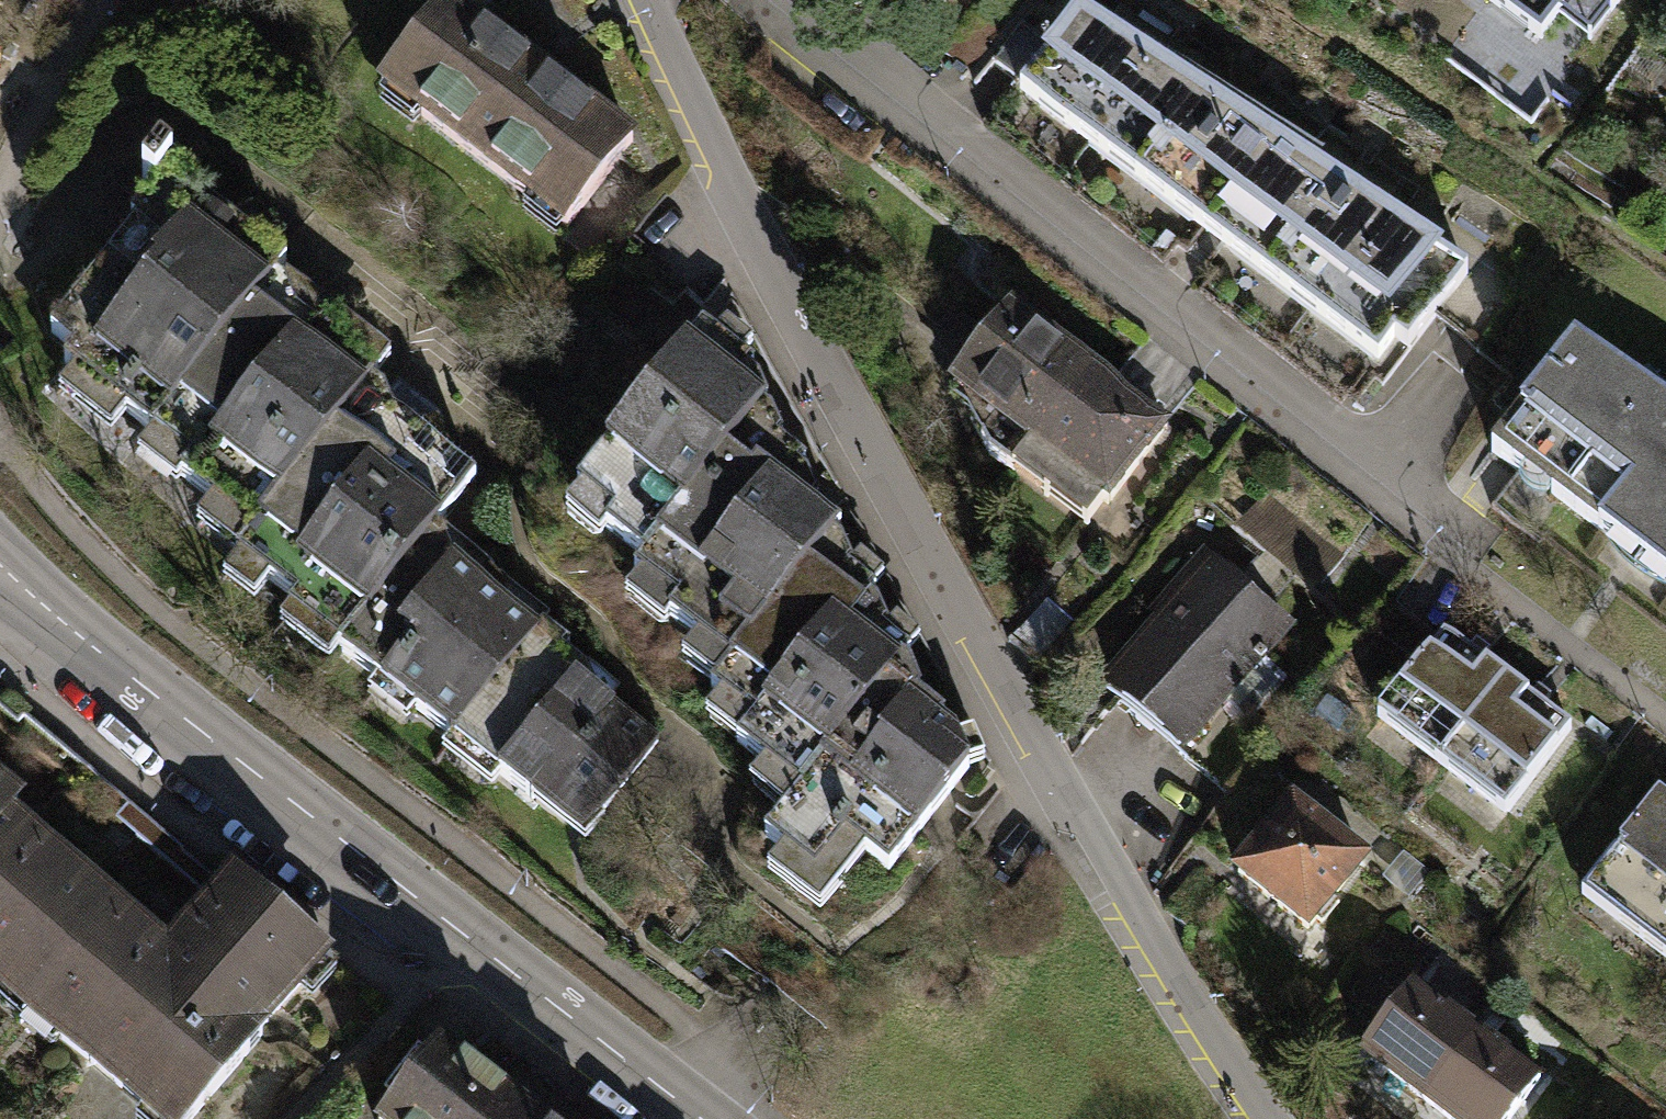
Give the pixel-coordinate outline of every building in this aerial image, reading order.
[(445,0),(444,0),(383,80),(421,108),(417,113),(526,196),(530,190),(567,219),(628,139),(445,0)] [(1538,36),(1565,0),(1489,0),(1538,36)] [(1051,54),(1047,49),(1017,93),(1376,360),(1390,343),(1404,352),(1464,269),(1315,174),(1319,161),(1115,29),(1109,38),(1077,18),(1051,54)] [(62,366),(149,433),(272,275),(284,259),(261,242),(249,212),(231,219),(166,169),(171,162),(158,152),(138,178),(150,186),(126,217),(133,222),(48,331),(74,351),(62,366)] [(175,471),(252,530),(369,380),(375,372),(349,352),(340,323),(327,314),(316,328),(295,309),(283,283),(272,275),(149,433),(184,460),(175,471)] [(982,451),(1008,471),(1086,369),(1008,309),(950,385),(975,404),(965,417),(982,451)] [(600,525),(642,557),(758,405),(763,400),(757,383),(745,370),(750,365),(700,328),(577,491),(608,514),(600,525)] [(1631,393),(1637,384),(1573,337),(1490,448),(1520,470),(1525,463),(1554,484),(1547,493),(1665,580),(1665,419),(1631,393)] [(1164,427),(1086,369),(1008,471),(1086,529),(1164,427)] [(285,609),(340,652),(435,530),(473,481),(445,459),(438,431),(417,438),(388,413),(384,389),(369,380),(252,530),(234,553),(294,599),(285,609)] [(769,414),(758,405),(642,557),(634,569),(674,599),(664,612),(731,662),(828,534),(835,526),(811,507),(807,477),(798,470),(803,463),(778,444),(769,414)] [(1320,588),(1348,551),(1273,495),(1246,532),(1320,588)] [(444,539),(435,530),(340,652),(530,799),(546,779),(596,817),(655,741),(596,695),(586,668),(565,649),(570,643),(539,619),(533,627),(508,608),(500,580),(487,572),(479,583),(454,564),(444,539)] [(839,543),(828,534),(731,662),(712,687),(751,716),(732,741),(799,792),(897,663),(906,651),(882,633),(875,605),(867,598),(873,590),(845,569),(839,543)] [(1212,563),(1113,681),(1141,705),(1132,716),(1150,731),(1159,720),(1184,741),(1252,660),(1259,666),(1267,655),(1259,649),(1282,621),(1212,563)] [(1377,722),(1438,767),(1502,681),(1441,636),(1377,722)] [(909,672),(897,663),(799,792),(766,836),(815,873),(842,836),(884,868),(962,765),(954,739),(938,727),(943,721),(917,701),(909,672)] [(1566,728),(1502,681),(1438,767),(1502,814),(1566,728)] [(27,1008),(110,911),(1,817),(13,803),(0,791),(0,985),(27,1008)] [(1665,961),(1665,802),(1656,795),(1579,896),(1665,961)] [(1293,805),(1238,872),(1303,926),(1359,859),(1293,805)] [(110,911),(27,1008),(157,1118),(189,1118),(259,1037),(254,1033),(323,952),(233,875),(163,956),(110,911)] [(1364,1055),(1425,1101),(1476,1033),(1503,998),(1442,952),(1364,1055)] [(1476,1033),(1425,1101),(1449,1118),(1505,1118),(1536,1078),(1476,1033)] [(527,1112),(438,1047),(404,1091),(392,1094),(376,1118),(521,1118),(527,1112)]
